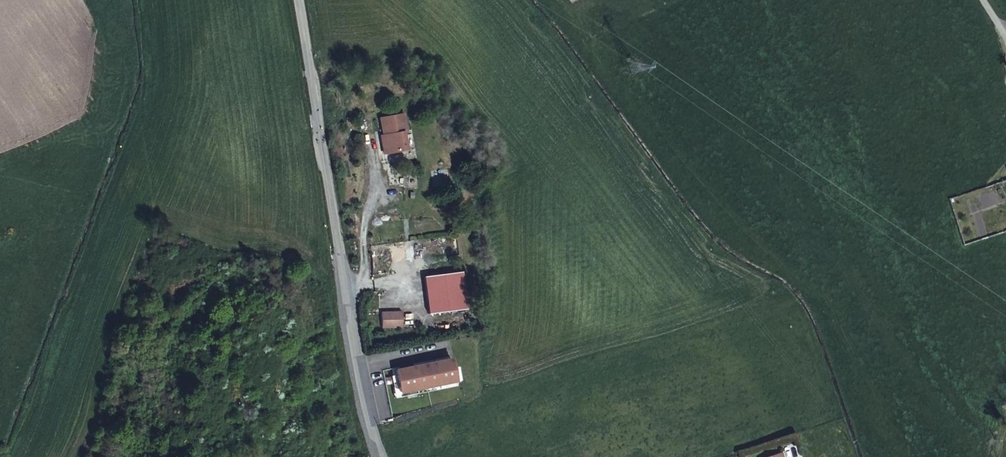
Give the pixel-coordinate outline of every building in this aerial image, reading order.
[(401,112),(378,116),(381,133),(379,134),(382,152),(404,148),(401,130),(405,130),(401,112)] [(428,277),(430,314),(468,311),(465,275),(428,277)]
